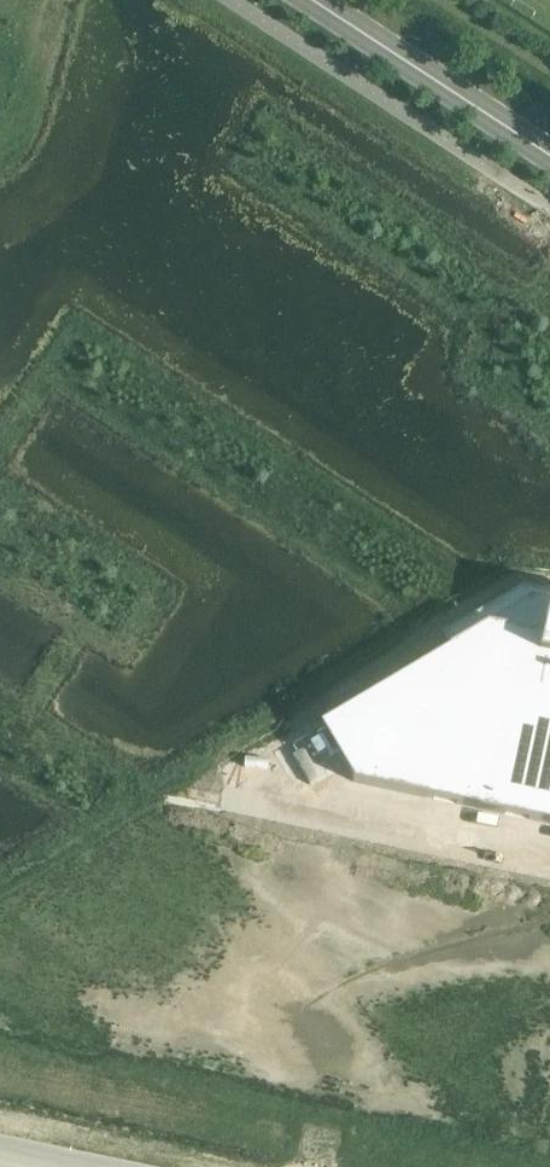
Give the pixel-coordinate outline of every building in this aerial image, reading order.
[(517,587),(437,635),(444,648),(317,724),(352,781),(549,822),(549,594),(517,587)]
